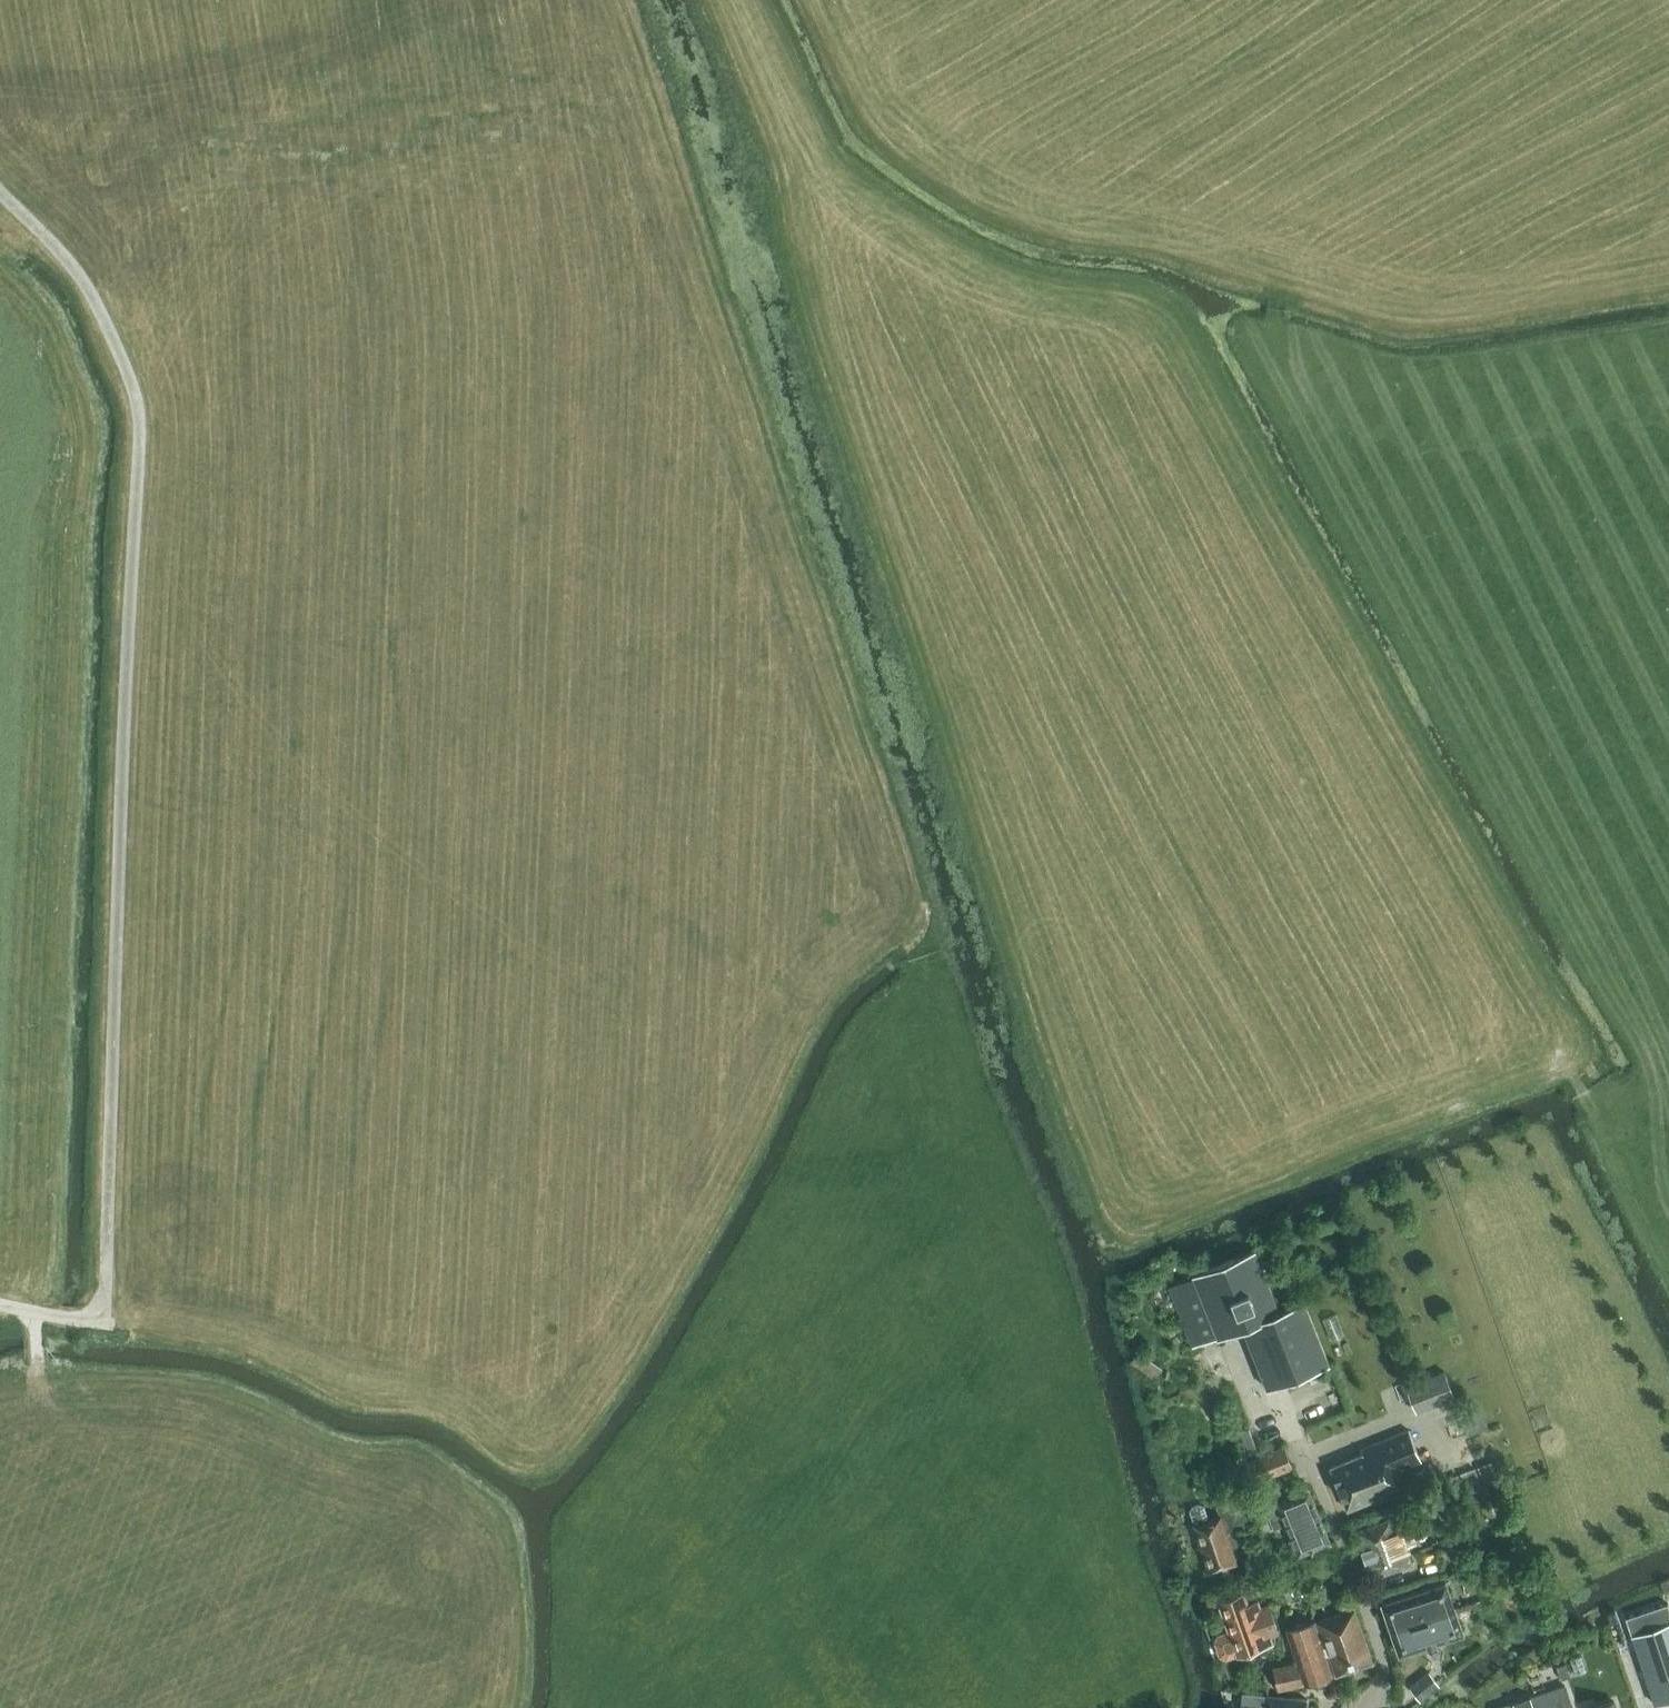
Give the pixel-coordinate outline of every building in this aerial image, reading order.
[(1193,1274),(1194,1276),(1170,1286),(1193,1345),(1218,1336),(1218,1337),(1243,1327),(1267,1388),(1329,1363),(1304,1301),(1280,1311),(1255,1250),(1193,1274)] [(1407,1386),(1417,1411),(1454,1396),(1444,1371),(1407,1386)] [(1421,1459),(1425,1457),(1423,1452),(1419,1453),(1409,1429),(1360,1449),(1362,1453),(1331,1466),(1348,1508),(1374,1498),(1376,1503),(1405,1491),(1399,1476),(1403,1475),(1400,1468),(1421,1459)] [(1247,1461),(1255,1481),(1292,1466),(1284,1446),(1247,1461)] [(1490,1463),(1465,1472),(1469,1482),(1493,1472),(1490,1463)] [(1214,1500),(1220,1515),(1221,1514),(1226,1530),(1238,1526),(1241,1525),(1242,1527),(1250,1524),(1241,1504),(1259,1496),(1253,1484),(1214,1500)] [(1331,1542),(1308,1486),(1275,1499),(1276,1500),(1264,1505),(1273,1527),(1285,1523),(1298,1555),(1331,1542)] [(1221,1514),(1220,1515),(1209,1518),(1203,1501),(1182,1507),(1188,1525),(1194,1523),(1209,1571),(1237,1562),(1235,1558),(1247,1554),(1238,1526),(1226,1530),(1221,1514)] [(1394,1516),(1356,1530),(1373,1576),(1411,1562),(1405,1546),(1416,1543),(1408,1522),(1398,1526),(1394,1516)] [(1460,1563),(1454,1546),(1440,1551),(1446,1568),(1460,1563)] [(1467,1578),(1464,1568),(1450,1573),(1454,1583),(1467,1578)] [(1382,1602),(1390,1627),(1454,1607),(1445,1581),(1382,1602)] [(1219,1600),(1238,1654),(1241,1653),(1242,1656),(1256,1651),(1255,1648),(1273,1642),(1270,1635),(1278,1632),(1269,1604),(1261,1607),(1258,1600),(1249,1603),(1244,1591),(1219,1600)] [(1336,1673),(1373,1660),(1354,1607),(1317,1620),(1336,1673)] [(1454,1607),(1390,1627),(1399,1653),(1463,1632),(1454,1607)] [(1628,1614),(1633,1626),(1643,1623),(1638,1610),(1628,1614)] [(1303,1682),(1332,1674),(1314,1620),(1288,1627),(1292,1636),(1290,1637),(1298,1661),(1274,1667),(1278,1688),(1303,1682)] [(1635,1642),(1654,1702),(1668,1697),(1668,1623),(1636,1634),(1632,1635),(1635,1642)] [(1557,1666),(1561,1679),(1570,1676),(1566,1662),(1557,1666)] [(1440,1684),(1429,1671),(1410,1686),(1420,1699),(1440,1684)] [(1564,1683),(1496,1707),(1573,1707),(1564,1683)] [(1242,1692),(1241,1703),(1252,1703),(1266,1705),(1266,1707),(1306,1707),(1307,1698),(1253,1693),(1242,1692)] [(1589,1707),(1617,1707),(1614,1700),(1589,1707)]
